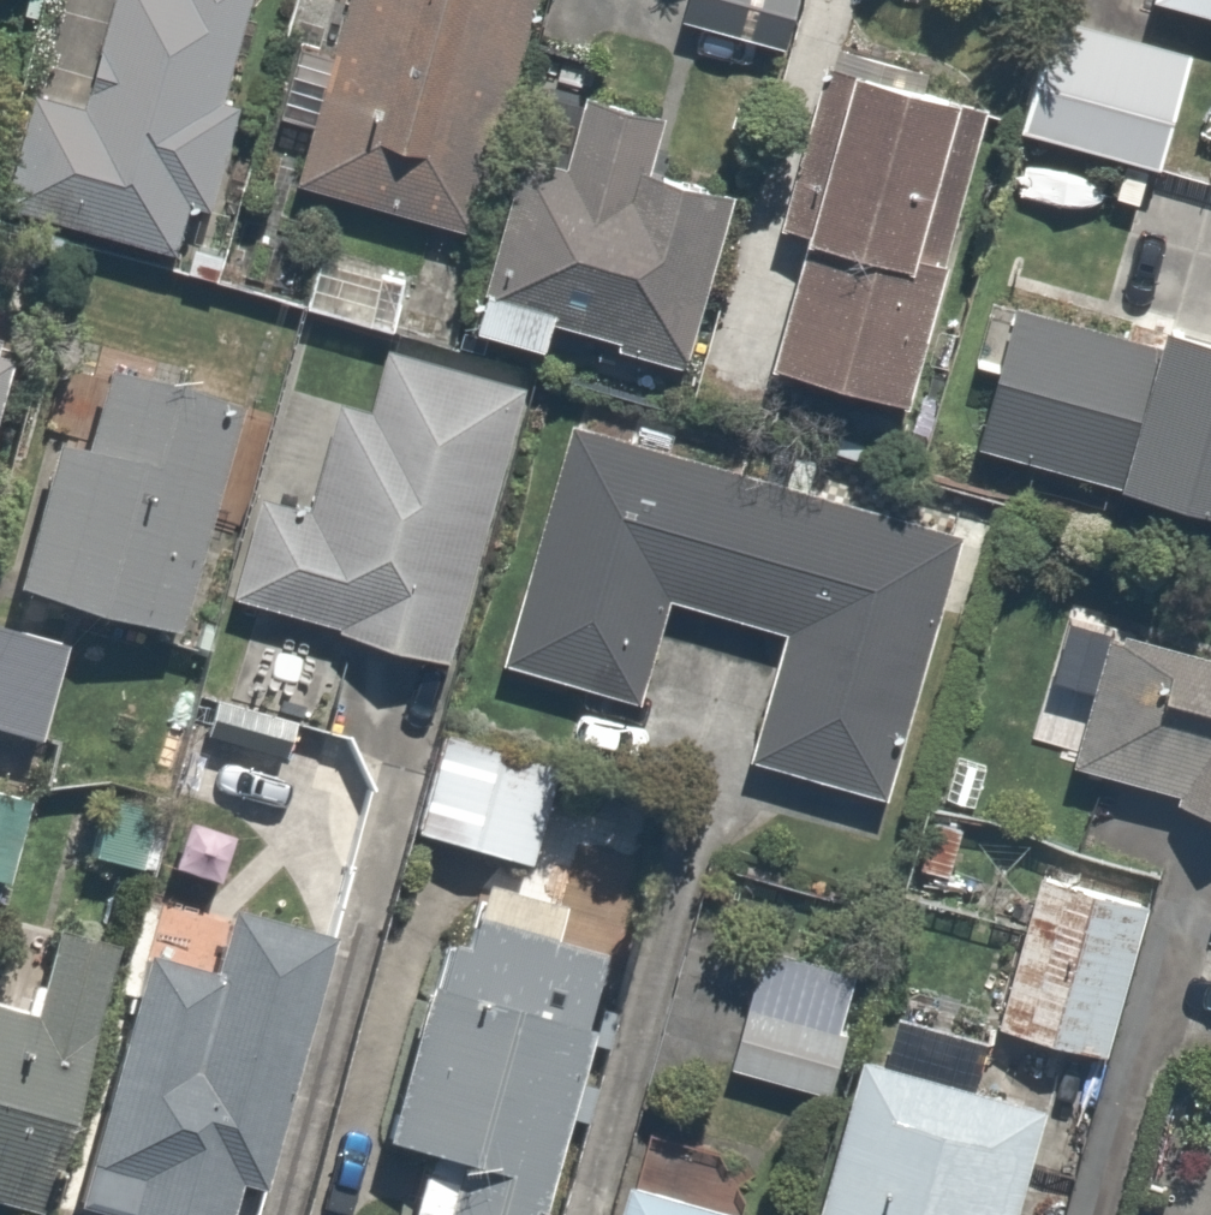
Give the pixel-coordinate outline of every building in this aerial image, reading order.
[(251,0),(105,0),(82,98),(17,83),(0,158),(0,203),(165,241),(175,198),(205,205),(251,0)] [(296,175),(473,222),(532,0),(343,0),(296,175)] [(673,18),(777,43),(787,0),(678,0),(673,18)] [(1210,13),(1210,0),(1162,0),(1210,13)] [(1189,38),(1044,11),(1024,120),(1168,147),(1189,38)] [(901,385),(977,75),(844,43),(768,353),(901,385)] [(526,115),(468,322),(539,341),(549,307),(686,345),(734,173),(651,150),(667,93),(587,71),(571,127),(526,115)] [(415,266),(314,239),(298,300),(399,326),(415,266)] [(1008,284),(967,437),(1210,503),(1210,314),(1163,301),(1156,324),(1008,284)] [(16,295),(0,291),(0,364),(16,295)] [(452,652),(521,373),(383,339),(367,404),(333,395),(309,491),(256,478),(227,596),(452,652)] [(166,622),(225,390),(90,355),(71,430),(48,424),(8,581),(166,622)] [(948,515),(566,418),(505,659),(631,691),(656,594),(768,623),(736,751),(879,788),(948,515)] [(65,627),(0,608),(0,737),(29,746),(65,627)] [(1109,616),(1073,756),(1176,784),(1173,796),(1210,806),(1210,643),(1109,616)] [(549,768),(427,732),(401,824),(523,859),(549,768)] [(29,793),(0,786),(0,878),(8,880),(29,793)] [(144,865),(156,803),(93,791),(81,853),(144,865)] [(1108,1045),(1147,891),(1037,863),(998,1017),(1108,1045)] [(316,928),(238,910),(225,965),(132,944),(72,1199),(121,1211),(120,1214),(224,1214),(232,1183),(254,1189),(316,928)] [(601,943),(466,910),(460,935),(443,931),(431,982),(412,977),(375,1129),(419,1140),(401,1214),(535,1214),(601,943)] [(0,1004),(0,1203),(34,1212),(110,935),(45,917),(20,1010),(0,1004)] [(827,1076),(853,949),(760,930),(735,1058),(827,1076)] [(1037,1088),(860,1043),(816,1214),(1005,1214),(1037,1088)] [(793,1210),(624,1168),(613,1214),(792,1214),(793,1210)]
